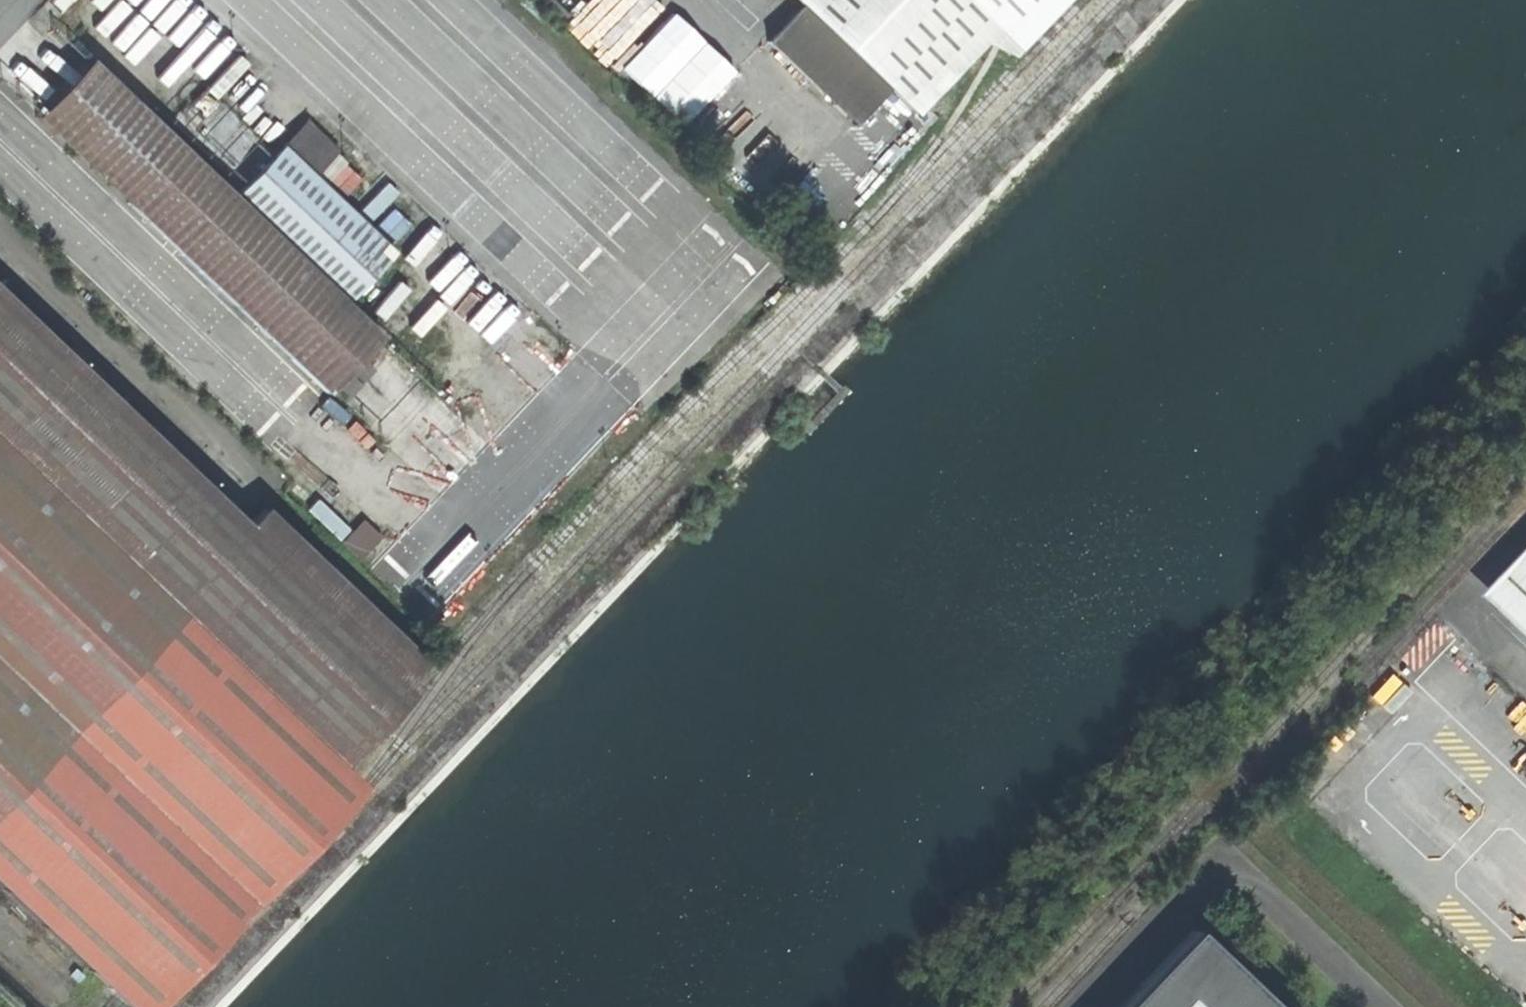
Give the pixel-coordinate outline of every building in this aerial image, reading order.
[(798,9),(764,44),(853,124),(883,90),(910,116),(980,43),(1008,56),(1060,0),(789,0),(798,9)] [(321,399),(379,340),(342,305),(388,259),(309,184),(332,160),(301,133),(230,204),(86,66),(31,123),(321,399)] [(415,664),(253,512),(239,526),(0,300),(0,890),(126,1006),(155,1006),(363,787),(342,766),(406,692),(398,682),(415,664)] [(360,559),(378,577),(400,554),(382,536),(360,559)] [(1485,609),(1525,649),(1525,567),(1485,609)] [(1189,925),(1110,1006),(1274,1006),(1189,925)]
